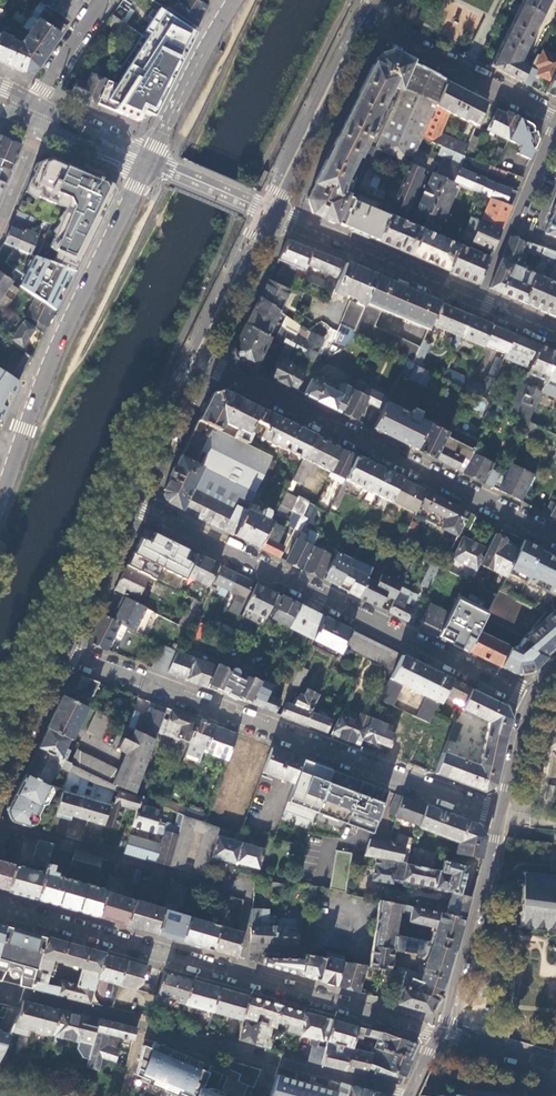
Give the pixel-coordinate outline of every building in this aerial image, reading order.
[(69,20),(81,2),(78,0),(61,0),(55,9),(69,20)] [(205,6),(196,0),(178,0),(177,1),(171,11),(195,28),(205,6)] [(520,5),(541,15),(549,0),(523,0),(520,5)] [(40,15),(62,31),(69,20),(55,9),(47,4),(40,15)] [(541,15),(520,5),(490,66),(521,82),(527,69),(517,64),(541,15)] [(105,80),(95,103),(106,107),(129,117),(139,122),(143,112),(155,118),(196,34),(193,32),(195,28),(171,11),(165,7),(162,12),(158,9),(143,30),(144,30),(110,82),(105,80)] [(112,15),(105,26),(120,35),(127,25),(112,15)] [(11,17),(7,24),(1,33),(7,36),(17,21),(11,17)] [(9,65),(23,71),(38,67),(60,34),(39,19),(24,40),(18,43),(11,40),(12,38),(7,36),(1,33),(0,33),(0,62),(9,65)] [(528,61),(531,63),(539,51),(536,49),(528,61)] [(529,86),(534,77),(539,79),(539,77),(551,82),(555,71),(555,57),(542,51),(540,56),(537,55),(530,68),(523,83),(529,86)] [(357,189),(375,149),(402,87),(412,64),(391,53),(377,58),(307,200),(312,213),(341,226),(352,201),(357,189)] [(412,64),(402,87),(438,102),(447,82),(412,64)] [(104,69),(94,65),(90,74),(100,78),(104,69)] [(551,82),(546,91),(555,97),(555,71),(551,82)] [(84,98),(95,103),(105,80),(100,78),(90,74),(86,84),(76,80),(70,92),(84,98)] [(487,102),(447,82),(438,102),(422,139),(437,145),(441,135),(443,129),(449,113),(476,127),(487,102)] [(402,87),(375,149),(383,152),(411,164),(416,151),(422,139),(438,102),(402,87)] [(508,140),(519,118),(507,112),(505,116),(497,111),(487,130),(508,140)] [(532,126),(531,125),(519,118),(508,140),(521,146),(517,154),(530,160),(539,139),(535,131),(533,132),(533,131),(533,127),(532,126)] [(441,135),(437,145),(439,146),(441,147),(464,157),(467,149),(468,146),(441,135)] [(1,136),(0,138),(0,166),(3,160),(13,164),(21,145),(8,140),(1,136)] [(480,139),(473,136),(471,141),(468,146),(467,149),(474,152),(480,139)] [(464,157),(441,147),(439,152),(444,154),(443,157),(460,164),(462,161),(464,157)] [(495,157),(499,159),(503,150),(499,148),(495,157)] [(383,152),(375,149),(357,189),(373,196),(376,188),(370,186),(383,152)] [(471,160),(474,152),(467,149),(464,157),(469,159),(471,160)] [(429,156),(416,151),(411,164),(410,165),(420,169),(423,164),(425,165),(429,156)] [(54,263),(73,271),(116,184),(99,177),(77,168),(58,160),(42,153),(26,191),(65,208),(48,248),(58,253),(54,263)] [(460,164),(443,157),(435,176),(444,179),(453,182),(460,164)] [(471,160),(469,159),(469,161),(471,162),(474,166),(479,169),(481,163),(471,160)] [(467,164),(462,161),(460,164),(453,182),(464,187),(470,190),(478,194),(485,180),(464,171),(467,164)] [(423,171),(420,169),(410,165),(394,205),(393,206),(406,211),(423,171)] [(504,178),(507,172),(494,168),(492,167),(489,172),(489,173),(504,178)] [(10,170),(6,169),(0,181),(0,193),(10,170)] [(255,189),(259,191),(268,173),(264,171),(255,189)] [(429,214),(444,179),(435,176),(432,174),(415,214),(427,219),(429,214)] [(464,187),(453,182),(444,179),(429,214),(439,219),(440,219),(442,216),(454,188),(462,191),(464,187)] [(511,207),(517,192),(485,180),(478,194),(479,194),(488,198),(490,199),(511,207)] [(479,194),(478,194),(470,190),(466,197),(476,201),(477,200),(479,194)] [(488,198),(479,194),(477,200),(486,204),(488,198)] [(501,231),(511,207),(490,199),(481,220),(490,224),(489,226),(501,231)] [(380,213),(352,201),(341,226),(378,241),(389,217),(380,213)] [(385,201),(380,213),(389,217),(389,215),(393,206),(394,205),(385,201)] [(49,225),(17,211),(13,220),(27,225),(28,224),(32,225),(46,231),(49,225)] [(553,220),(550,218),(544,233),(555,237),(555,212),(553,220)] [(448,271),(458,245),(450,242),(432,234),(439,219),(429,214),(427,219),(423,230),(413,256),(448,271)] [(378,241),(413,256),(423,230),(389,215),(389,217),(378,241)] [(469,244),(479,222),(472,219),(473,216),(471,215),(469,219),(464,229),(460,240),(469,244)] [(464,229),(469,219),(461,216),(457,226),(464,229)] [(491,252),(501,231),(489,226),(479,222),(469,244),(473,245),(491,252)] [(450,242),(458,245),(460,240),(464,229),(457,226),(450,242)] [(22,233),(10,228),(4,243),(14,247),(29,253),(37,235),(23,229),(22,233)] [(530,243),(524,241),(510,236),(501,258),(522,266),(526,255),(521,253),(523,250),(527,252),(530,243)] [(335,277),(342,262),(329,256),(298,243),(287,238),(285,241),(283,246),(277,259),(307,272),(309,267),(335,277)] [(471,251),(473,245),(469,244),(460,240),(458,245),(471,251)] [(546,249),(530,243),(527,252),(542,256),(546,249)] [(448,271),(478,284),(489,258),(471,251),(458,245),(448,271)] [(53,311),(73,271),(54,263),(29,253),(14,247),(5,263),(23,275),(21,279),(22,281),(19,287),(28,293),(53,311)] [(546,249),(542,256),(541,260),(555,266),(555,253),(546,249)] [(535,275),(500,260),(488,288),(523,303),(535,275)] [(366,302),(377,276),(366,272),(344,263),(335,286),(334,289),(366,302)] [(273,283),(281,287),(282,287),(290,270),(288,268),(281,265),(273,282),(273,283)] [(6,308),(10,301),(1,295),(6,288),(15,295),(19,290),(9,283),(11,281),(0,274),(0,304),(6,308)] [(333,292),(334,289),(335,286),(310,274),(307,280),(333,292)] [(535,275),(523,303),(555,317),(555,280),(555,279),(554,282),(535,274),(535,275)] [(430,324),(439,303),(426,297),(377,276),(366,302),(364,306),(352,333),(406,359),(406,360),(412,364),(419,348),(374,327),(381,309),(427,329),(430,324)] [(273,282),(267,279),(265,283),(258,297),(277,310),(289,290),(282,287),(281,287),(273,283),(273,282)] [(53,311),(28,293),(0,347),(0,370),(3,371),(15,379),(19,382),(53,311)] [(277,310),(258,297),(252,309),(244,325),(266,337),(279,311),(277,310)] [(350,336),(352,333),(364,306),(351,301),(338,331),(339,332),(335,341),(344,345),(349,336),(350,336)] [(461,337),(469,316),(455,310),(439,303),(430,324),(455,335),(451,345),(456,347),(461,337)] [(484,345),(492,325),(481,320),(469,316),(461,337),(483,347),(484,345)] [(266,337),(244,325),(237,340),(231,351),(233,359),(241,363),(261,373),(268,357),(261,353),(268,338),(266,337)] [(506,349),(512,334),(500,328),(492,325),(484,345),(504,353),(506,349)] [(273,341),(311,361),(323,338),(309,331),(309,332),(300,326),(294,337),(279,329),(273,341)] [(532,360),(538,345),(523,338),(512,334),(506,349),(515,353),(512,360),(525,367),(529,359),(532,360)] [(423,340),(419,348),(412,364),(418,366),(429,343),(423,340)] [(555,354),(555,352),(545,348),(538,345),(532,360),(526,372),(545,381),(545,379),(555,354)] [(545,379),(555,383),(555,354),(545,379)] [(278,356),(268,376),(282,383),(296,390),(305,372),(290,365),(291,363),(278,356)] [(486,400),(502,360),(496,358),(484,387),(470,379),(470,380),(465,390),(486,400)] [(430,373),(418,366),(412,364),(406,360),(399,373),(423,386),(430,373)] [(443,379),(465,390),(470,380),(447,369),(443,379)] [(19,382),(15,379),(3,371),(0,370),(0,421),(19,382)] [(310,380),(303,394),(322,403),(340,412),(353,387),(345,383),(342,387),(316,374),(311,380),(310,380)] [(353,387),(340,412),(355,419),(364,401),(382,410),(385,402),(388,397),(378,393),(381,386),(374,383),(372,379),(369,380),(371,385),(370,385),(357,378),(353,387)] [(527,421),(543,384),(538,382),(534,389),(527,386),(514,414),(525,420),(527,421)] [(257,421),(262,410),(247,403),(224,391),(210,396),(204,408),(198,420),(219,430),(223,422),(238,429),(236,433),(226,428),(223,433),(246,444),(251,434),(249,433),(254,421),(257,421)] [(385,402),(382,410),(373,428),(393,438),(415,449),(427,423),(417,418),(419,413),(412,410),(409,414),(385,402)] [(301,461),(314,436),(307,432),(278,418),(262,410),(257,421),(264,425),(266,429),(262,438),(271,443),(271,445),(274,447),(275,445),(299,457),(298,459),(301,461)] [(219,430),(198,420),(188,440),(180,457),(255,493),(272,459),(273,457),(246,444),(223,433),(219,430)] [(538,426),(527,421),(525,420),(519,433),(525,436),(526,435),(532,438),(538,426)] [(427,423),(415,449),(422,453),(435,459),(446,437),(448,433),(427,423)] [(345,478),(355,457),(345,452),(314,436),(301,461),(292,480),(299,484),(310,462),(329,471),(343,478),(345,478)] [(446,437),(435,459),(447,465),(461,472),(473,450),(446,437)] [(473,450),(461,472),(468,475),(483,483),(493,463),(478,456),(480,452),(474,449),(473,450)] [(255,493),(180,457),(172,473),(164,489),(168,504),(178,509),(233,536),(246,510),(251,501),(255,493)] [(390,499),(400,479),(388,473),(369,464),(355,457),(345,478),(343,478),(341,483),(331,505),(336,507),(343,492),(342,491),(346,484),(347,480),(389,501),(390,499)] [(255,493),(251,501),(255,503),(276,461),(272,459),(255,493)] [(512,464),(499,490),(506,494),(519,500),(532,475),(512,464)] [(331,505),(341,483),(326,476),(324,485),(315,506),(328,512),(331,505)] [(415,512),(425,491),(412,485),(400,479),(390,499),(415,512)] [(462,526),(468,513),(446,502),(425,491),(415,512),(413,515),(453,534),(451,537),(455,539),(462,526)] [(280,505),(302,516),(309,504),(286,493),(280,505)] [(555,504),(550,501),(546,509),(546,514),(555,519),(555,502),(555,504)] [(246,510),(233,536),(241,540),(258,548),(271,522),(265,519),(267,514),(268,510),(264,508),(261,511),(260,516),(246,510)] [(476,516),(468,513),(462,526),(469,530),(476,516)] [(299,516),(293,529),(300,532),(306,520),(299,516)] [(282,528),(271,522),(258,548),(265,552),(278,558),(283,547),(274,542),(282,528)] [(405,550),(418,526),(410,522),(397,546),(405,550)] [(296,539),(285,561),(290,564),(301,569),(312,547),(317,535),(309,532),(304,543),(296,539)] [(154,534),(149,543),(140,539),(127,567),(148,577),(155,581),(161,569),(185,580),(187,576),(197,555),(154,534)] [(504,577),(518,551),(505,544),(507,541),(494,534),(487,549),(479,565),(504,577)] [(479,565),(487,549),(461,536),(451,558),(462,563),(462,566),(463,567),(465,565),(476,571),(479,565)] [(521,539),(518,547),(519,548),(518,551),(504,577),(486,615),(484,618),(522,637),(517,647),(514,646),(513,649),(509,647),(499,667),(515,674),(532,670),(545,658),(538,651),(546,643),(551,649),(555,645),(555,557),(521,539)] [(312,547),(301,569),(305,571),(315,576),(322,580),(333,556),(312,547)] [(343,553),(329,583),(334,585),(338,587),(351,560),(353,557),(343,553)] [(204,559),(197,555),(187,576),(209,586),(215,573),(219,566),(204,559)] [(351,560),(338,587),(350,593),(358,597),(371,569),(351,560)] [(441,568),(449,572),(453,566),(445,561),(441,568)] [(429,564),(419,585),(428,589),(438,568),(429,564)] [(224,568),(219,566),(215,573),(218,574),(214,583),(221,587),(218,594),(224,597),(228,590),(230,591),(238,575),(224,568)] [(121,578),(115,589),(137,600),(148,577),(127,567),(121,578)] [(371,569),(358,597),(368,602),(379,607),(385,595),(394,599),(397,593),(402,582),(393,577),(392,580),(371,569)] [(244,579),(238,575),(230,591),(238,595),(235,601),(233,600),(228,611),(237,615),(253,583),(244,579)] [(269,590),(257,584),(244,609),(265,619),(267,614),(276,596),(277,594),(269,590)] [(394,599),(388,612),(392,614),(406,621),(411,610),(403,605),(404,602),(408,604),(413,594),(401,588),(398,593),(397,593),(394,599)] [(281,598),(276,596),(267,614),(277,619),(276,621),(277,624),(281,626),(282,624),(289,628),(300,605),(289,600),(282,597),(281,598)] [(118,609),(112,620),(119,624),(127,627),(138,633),(144,623),(139,621),(146,609),(124,598),(118,609)] [(468,651),(477,632),(484,618),(486,615),(456,600),(449,615),(438,637),(450,642),(468,651)] [(425,630),(438,637),(449,615),(428,604),(418,627),(425,630)] [(311,611),(300,605),(289,628),(313,639),(325,617),(311,611)] [(88,643),(106,650),(113,636),(119,624),(112,620),(102,615),(88,643)] [(336,623),(325,617),(313,639),(340,653),(344,646),(351,631),(336,623)] [(202,639),(208,627),(199,623),(193,635),(202,639)] [(214,631),(229,639),(233,631),(218,623),(214,631)] [(119,624),(113,636),(121,639),(127,627),(119,624)] [(394,670),(401,656),(376,643),(351,631),(344,646),(385,666),(386,666),(394,670)] [(499,667),(509,647),(477,632),(468,651),(487,661),(499,667)] [(152,667),(166,673),(177,652),(163,646),(152,667)] [(276,655),(285,660),(289,653),(279,648),(276,655)] [(206,687),(216,667),(177,652),(166,673),(192,682),(206,687)] [(444,694),(451,680),(438,674),(401,656),(394,670),(380,700),(392,706),(403,685),(427,697),(417,718),(429,724),(434,715),(444,694)] [(224,694),(251,705),(262,682),(253,678),(251,681),(247,679),(245,683),(230,676),(231,672),(227,670),(228,668),(218,663),(216,667),(206,687),(224,694)] [(284,681),(299,688),(308,671),(292,664),(284,681)] [(73,674),(63,695),(84,706),(96,682),(73,674)] [(464,703),(470,689),(459,684),(451,680),(444,694),(464,703)] [(262,709),(274,713),(280,700),(267,695),(272,685),(263,681),(262,682),(251,705),(262,709)] [(437,767),(434,774),(460,784),(483,792),(494,786),(505,736),(511,719),(505,706),(489,698),(470,689),(464,703),(453,725),(447,741),(447,742),(437,767)] [(289,719),(304,725),(319,696),(307,691),(303,698),(299,697),(295,705),(287,703),(280,715),(289,719)] [(55,712),(46,729),(70,739),(72,740),(88,708),(84,706),(63,695),(55,712)] [(314,728),(327,733),(332,720),(326,718),(328,714),(322,712),(320,715),(314,713),(318,706),(319,706),(324,697),(319,695),(319,696),(304,725),(314,728)] [(388,714),(392,706),(380,700),(370,718),(362,740),(374,745),(375,743),(377,744),(378,743),(389,747),(394,734),(384,730),(387,724),(381,722),(386,713),(388,714)] [(149,708),(140,732),(155,740),(158,732),(164,714),(149,708)] [(167,709),(164,714),(158,732),(176,739),(177,737),(190,742),(197,721),(180,714),(167,709)] [(102,740),(111,720),(96,712),(86,732),(102,740)] [(362,740),(370,718),(359,714),(358,718),(342,712),(331,735),(345,740),(359,745),(362,740)] [(205,723),(197,721),(190,742),(184,758),(191,761),(193,757),(201,760),(204,751),(213,726),(205,723)] [(223,730),(213,726),(204,751),(227,760),(236,735),(223,730)] [(37,748),(60,758),(70,739),(46,729),(42,738),(37,748)] [(77,749),(71,763),(71,764),(116,786),(133,793),(135,794),(155,740),(140,732),(135,730),(134,731),(130,730),(127,738),(121,735),(117,746),(127,751),(119,770),(77,749)] [(252,741),(239,736),(231,760),(256,769),(264,745),(252,741)] [(68,770),(71,764),(71,763),(60,758),(37,748),(30,763),(24,774),(48,785),(51,778),(53,780),(57,771),(55,770),(57,765),(68,770)] [(286,753),(272,748),(263,773),(294,785),(295,783),(303,760),(286,753)] [(317,765),(303,760),(295,783),(323,793),(331,771),(317,765)] [(97,846),(103,824),(110,803),(114,790),(116,786),(71,764),(68,770),(63,788),(54,816),(68,820),(69,820),(71,815),(88,820),(87,825),(82,842),(97,846)] [(345,776),(331,771),(323,793),(321,799),(329,801),(331,794),(337,796),(340,788),(348,791),(353,779),(345,776)] [(22,825),(49,832),(54,816),(63,788),(48,785),(24,774),(14,794),(7,809),(12,822),(22,825)] [(373,786),(363,783),(354,806),(359,807),(360,805),(361,805),(363,803),(378,808),(384,791),(373,786)] [(137,811),(141,799),(132,796),(133,793),(116,786),(114,790),(117,792),(113,804),(110,803),(103,824),(111,827),(117,829),(124,807),(137,811)] [(410,800),(396,795),(388,815),(418,825),(425,806),(410,800)] [(169,867),(181,827),(166,822),(166,823),(159,821),(162,811),(144,806),(146,799),(141,797),(141,799),(137,811),(133,826),(155,833),(156,832),(161,833),(161,835),(164,836),(156,863),(169,867)] [(334,822),(344,825),(350,810),(341,806),(334,822)] [(452,816),(425,806),(418,825),(417,827),(458,843),(455,854),(479,858),(484,838),(476,825),(452,816)] [(68,820),(54,816),(49,832),(56,834),(63,837),(68,820)] [(206,877),(212,857),(220,829),(207,824),(204,822),(184,816),(181,827),(169,867),(176,869),(180,870),(185,862),(194,831),(200,827),(203,835),(194,865),(194,874),(206,877)] [(230,832),(238,834),(239,835),(244,820),(236,817),(230,832)] [(237,863),(242,844),(244,836),(239,835),(238,834),(236,841),(225,838),(227,831),(220,829),(212,857),(236,864),(237,863)] [(13,867),(22,837),(5,832),(0,834),(0,856),(5,857),(11,838),(14,838),(8,858),(9,865),(0,862),(0,890),(6,891),(13,867)] [(292,836),(276,833),(274,840),(289,843),(292,836)] [(370,840),(363,856),(376,859),(397,862),(405,864),(410,848),(413,839),(398,834),(396,842),(406,845),(405,847),(370,840)] [(27,897),(36,900),(44,873),(47,860),(51,845),(41,842),(38,841),(30,867),(39,870),(38,874),(13,867),(6,891),(27,897)] [(237,863),(257,868),(262,850),(242,844),(237,863)] [(58,847),(51,845),(47,860),(56,863),(60,848),(58,847)] [(405,864),(435,870),(439,855),(410,848),(405,864)] [(83,881),(94,884),(101,859),(90,856),(75,852),(68,876),(83,881)] [(397,862),(376,859),(373,880),(393,884),(393,882),(402,883),(403,880),(436,888),(435,889),(446,892),(446,891),(450,874),(440,872),(435,870),(405,864),(397,862)] [(443,861),(440,872),(450,874),(446,891),(451,892),(459,894),(466,867),(443,861)] [(141,871),(132,868),(129,881),(138,884),(141,871)] [(548,876),(526,873),(524,870),(522,872),(523,875),(523,878),(522,883),(520,883),(520,887),(522,887),(521,891),(520,905),(519,911),(517,913),(518,916),(517,925),(515,926),(517,930),(520,928),(522,928),(555,931),(555,877),(548,876)] [(78,912),(97,917),(104,892),(104,890),(44,873),(36,900),(47,903),(78,912)] [(284,885),(285,880),(271,877),(269,885),(284,889),(284,885)] [(314,894),(315,887),(308,885),(307,892),(314,894)] [(412,907),(432,911),(433,906),(426,904),(426,903),(406,900),(407,894),(398,892),(397,895),(390,894),(389,890),(384,889),(379,900),(381,900),(404,905),(412,907)] [(126,926),(133,900),(104,892),(97,917),(109,921),(126,926)] [(459,894),(451,892),(446,914),(464,918),(467,908),(470,897),(459,894)] [(166,938),(181,942),(189,917),(179,914),(179,912),(180,911),(183,899),(168,895),(164,909),(156,935),(166,938)] [(139,930),(156,935),(164,909),(133,900),(126,926),(139,930)] [(402,911),(404,905),(381,900),(374,946),(391,949),(393,935),(397,910),(402,911)] [(409,921),(436,928),(439,913),(432,911),(412,907),(409,921)] [(271,928),(259,928),(261,910),(252,909),(250,943),(259,944),(296,945),(297,930),(295,930),(278,929),(278,927),(271,926),(271,928)] [(460,936),(464,918),(446,914),(439,913),(436,928),(432,945),(433,945),(456,950),(460,936)] [(195,946),(212,951),(219,926),(189,917),(181,942),(195,946)] [(279,919),(278,927),(278,929),(295,930),(295,920),(279,919)] [(32,987),(46,936),(19,929),(5,925),(0,943),(0,979),(1,979),(6,969),(9,970),(9,972),(9,974),(10,976),(12,977),(14,977),(16,977),(18,976),(20,975),(21,975),(20,984),(32,987)] [(224,954),(238,958),(241,933),(219,926),(212,951),(224,954)] [(424,942),(393,935),(391,949),(392,949),(392,950),(394,950),(412,953),(420,955),(423,944),(424,942)] [(97,977),(104,953),(96,951),(81,946),(62,941),(46,936),(32,987),(45,990),(47,983),(53,959),(82,968),(77,984),(62,980),(60,981),(59,986),(57,993),(90,1002),(97,977)] [(420,955),(412,953),(408,964),(420,968),(425,956),(429,957),(423,975),(417,974),(415,979),(442,991),(447,982),(451,968),(456,950),(433,945),(433,946),(423,944),(420,955)] [(391,949),(374,946),(370,968),(391,972),(394,950),(392,950),(392,949),(391,949)] [(97,977),(120,984),(127,960),(114,956),(104,953),(97,977)] [(327,983),(336,986),(343,963),(344,958),(328,953),(325,959),(317,981),(327,983)] [(317,981),(325,959),(304,954),(302,960),(264,958),(263,965),(290,973),(317,981)] [(120,984),(134,988),(143,982),(148,966),(136,962),(127,960),(120,984)] [(354,991),(358,993),(365,967),(343,963),(336,986),(354,991)] [(186,1003),(193,979),(178,974),(164,970),(156,994),(186,1003)] [(431,1014),(437,1002),(420,997),(421,994),(413,991),(408,989),(410,985),(412,978),(412,976),(401,973),(397,986),(403,987),(398,1004),(409,1007),(431,1014)] [(440,997),(442,991),(415,979),(412,978),(410,985),(414,987),(413,991),(421,994),(420,997),(437,1002),(438,1002),(440,997)] [(213,1011),(220,986),(204,982),(193,979),(186,1003),(184,1008),(188,1010),(190,1004),(202,1008),(201,1013),(211,1016),(213,1011)] [(97,981),(95,995),(105,996),(107,982),(97,981)] [(45,990),(57,993),(59,986),(47,983),(45,990)] [(242,1020),(243,1017),(248,994),(231,989),(220,986),(213,1011),(242,1020)] [(138,1001),(152,1002),(153,992),(139,991),(138,1001)] [(279,1028),(300,1033),(306,1011),(273,1001),(248,994),(243,1017),(255,1021),(258,1012),(265,1014),(264,1016),(269,1018),(267,1024),(274,1026),(276,1027),(277,1021),(281,1022),(279,1028)] [(367,994),(366,1002),(376,1004),(377,996),(367,994)] [(51,1033),(61,1009),(41,1005),(24,1000),(18,1015),(14,1025),(50,1034),(51,1033)] [(10,1033),(0,1030),(2,1017),(4,1018),(6,1015),(8,1007),(3,1006),(2,1009),(0,1008),(0,1056),(10,1033)] [(82,1056),(90,1058),(91,1052),(97,1027),(86,1024),(88,1016),(75,1013),(61,1009),(51,1033),(59,1035),(59,1036),(78,1040),(77,1047),(82,1055),(82,1056)] [(327,1040),(333,1019),(318,1014),(306,1011),(300,1033),(312,1037),(310,1043),(313,1044),(309,1060),(314,1061),(321,1063),(327,1040)] [(251,1043),(270,1049),(274,1026),(267,1024),(255,1021),(243,1017),(242,1020),(238,1039),(251,1043)] [(133,1040),(137,1028),(116,1023),(99,1019),(97,1027),(91,1052),(103,1056),(116,1060),(119,1049),(105,1044),(108,1033),(133,1040)] [(353,1040),(357,1026),(344,1022),(333,1019),(327,1040),(351,1047),(353,1040)] [(375,1048),(409,1059),(416,1043),(386,1034),(357,1026),(353,1040),(361,1043),(364,1035),(378,1039),(375,1048)] [(345,1069),(351,1047),(327,1040),(321,1063),(332,1066),(345,1069)] [(229,1073),(211,1065),(208,1071),(206,1070),(200,1068),(201,1065),(193,1061),(194,1058),(185,1054),(162,1045),(161,1048),(152,1044),(151,1047),(142,1044),(134,1074),(148,1080),(147,1083),(177,1095),(179,1093),(187,1095),(220,1095),(229,1073)] [(384,1079),(399,1083),(403,1074),(371,1059),(374,1052),(351,1047),(345,1069),(351,1071),(384,1079)] [(403,1074),(405,1075),(408,1068),(412,1060),(409,1059),(375,1048),(374,1052),(371,1059),(403,1074)] [(103,1056),(91,1052),(90,1058),(88,1066),(99,1069),(103,1056)] [(240,1080),(254,1086),(261,1070),(241,1063),(228,1060),(226,1068),(242,1073),(240,1080)] [(338,1091),(278,1074),(271,1094),(271,1095),(336,1095),(338,1091)] [(365,1089),(341,1082),(338,1091),(336,1095),(393,1095),(365,1089)] [(271,1094),(254,1086),(250,1095),(271,1095),(271,1094)]
